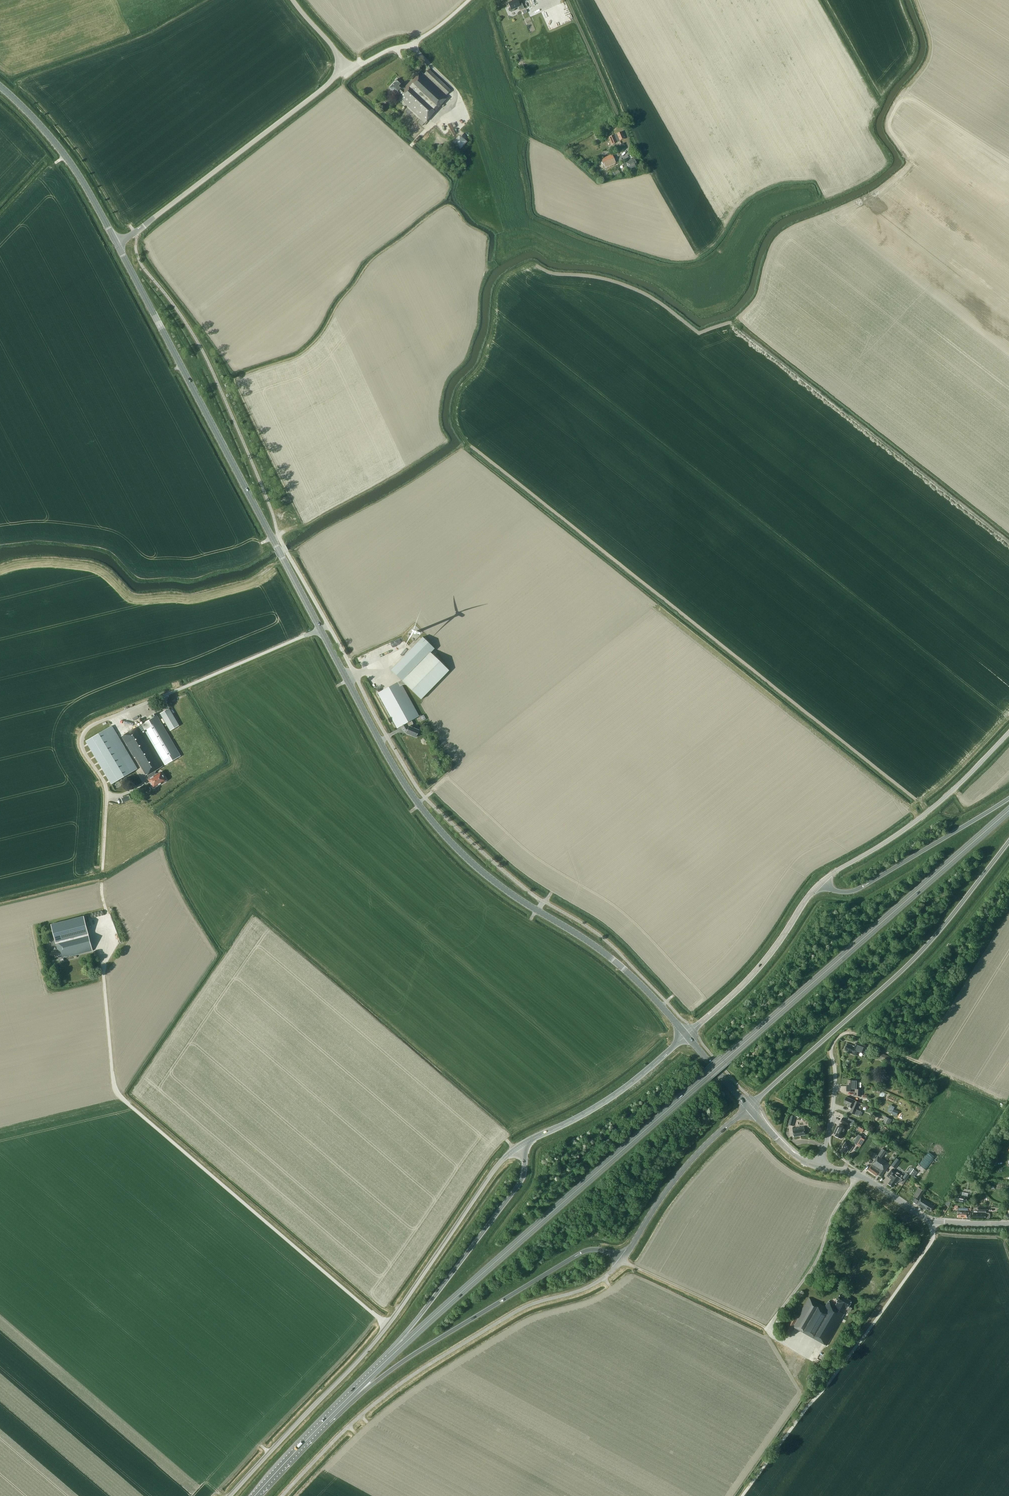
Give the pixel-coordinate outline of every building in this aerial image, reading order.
[(508,3),(510,8),(509,8),(508,10),(509,11),(511,12),(514,10),(515,9),(514,8),(517,6),(519,10),(524,8),(522,3),(519,4),(517,0),(514,0),(508,3)] [(524,19),(529,32),(535,29),(530,16),(524,19)] [(424,74),(446,95),(451,90),(429,69),(424,74)] [(425,123),(448,98),(420,71),(404,88),(401,85),(403,83),(398,79),(397,80),(395,81),(395,83),(389,89),(397,96),(398,95),(402,99),(401,100),(404,103),(403,103),(421,120),(418,123),(422,126),(425,123)] [(621,132),(613,135),(608,137),(612,144),(616,142),(625,138),(624,135),(623,135),(621,132)] [(452,143),(460,150),(467,142),(459,135),(452,143)] [(611,155),(601,160),(604,167),(605,168),(611,165),(610,163),(614,161),(611,155)] [(633,161),(632,159),(626,162),(629,169),(635,167),(634,165),(636,164),(635,160),(633,161)] [(397,663),(409,674),(430,652),(434,648),(422,637),(397,663)] [(373,659),(373,657),(375,656),(374,651),(358,655),(360,663),(373,659)] [(421,699),(449,670),(430,652),(409,674),(402,681),(399,681),(391,686),(383,690),(378,693),(392,720),(397,728),(400,726),(401,727),(401,728),(402,729),(402,730),(403,730),(404,731),(404,732),(405,732),(406,733),(416,737),(417,734),(419,731),(411,727),(413,723),(411,720),(419,716),(402,685),(405,684),(421,699)] [(160,713),(170,731),(179,725),(169,708),(160,713)] [(141,725),(122,736),(134,757),(135,757),(146,775),(147,774),(150,779),(149,779),(154,787),(165,780),(161,773),(160,773),(157,774),(157,775),(156,774),(155,774),(154,773),(156,772),(155,771),(161,767),(163,766),(149,742),(147,738),(142,730),(144,729),(165,765),(181,756),(157,715),(141,725)] [(86,741),(111,784),(138,768),(112,725),(86,741)] [(996,821),(1006,812),(1005,810),(994,818),(996,821)] [(73,956),(93,951),(84,916),(51,924),(55,939),(61,937),(64,952),(72,951),(73,956)] [(65,958),(73,956),(72,951),(64,952),(61,937),(55,939),(51,939),(52,946),(57,945),(57,949),(50,951),(51,958),(58,956),(59,957),(65,956),(65,958)] [(856,1043),(855,1046),(847,1043),(845,1050),(850,1052),(850,1053),(856,1055),(858,1051),(866,1054),(867,1050),(866,1049),(866,1046),(856,1043)] [(879,1058),(888,1062),(891,1064),(892,1062),(893,1059),(892,1058),(890,1057),(887,1056),(882,1053),(880,1057),(879,1058)] [(854,1080),(848,1080),(848,1086),(847,1085),(847,1091),(854,1091),(854,1095),(861,1095),(861,1089),(857,1089),(857,1084),(858,1084),(858,1080),(854,1080)] [(850,1112),(859,1116),(861,1111),(856,1109),(859,1102),(846,1097),(844,1103),(849,1105),(848,1107),(852,1108),(850,1112)] [(883,1122),(889,1125),(892,1120),(886,1117),(883,1122)] [(839,1128),(838,1127),(834,1134),(836,1134),(835,1136),(841,1139),(847,1126),(841,1123),(839,1128)] [(805,1135),(804,1126),(792,1128),(794,1137),(805,1135)] [(858,1135),(854,1142),(861,1146),(865,1139),(862,1137),(858,1135)] [(848,1150),(850,1151),(853,1147),(846,1142),(843,1146),(843,1147),(840,1151),(845,1155),(848,1150)] [(886,1151),(883,1149),(868,1169),(877,1175),(877,1174),(881,1177),(890,1164),(881,1158),(886,1151)] [(927,1153),(919,1164),(926,1169),(934,1158),(927,1153)] [(896,1168),(901,1161),(897,1158),(891,1165),(896,1168)] [(902,1179),(895,1174),(896,1172),(892,1169),(887,1176),(891,1179),(888,1184),(893,1187),(896,1184),(899,1181),(900,1182),(902,1179)] [(925,1208),(931,1211),(934,1206),(930,1203),(926,1200),(921,1197),(925,1191),(919,1187),(914,1196),(920,1199),(917,1204),(925,1209),(925,1208)] [(955,1200),(966,1202),(968,1193),(962,1192),(962,1193),(957,1192),(955,1200)] [(969,1208),(958,1207),(958,1208),(957,1217),(966,1217),(966,1215),(968,1215),(968,1214),(969,1208)] [(973,1218),(986,1219),(986,1218),(989,1218),(990,1217),(990,1214),(989,1213),(986,1213),(986,1207),(979,1207),(979,1212),(973,1212),(973,1218)] [(825,1307),(809,1298),(798,1316),(795,1314),(784,1332),(789,1335),(793,1327),(827,1345),(843,1318),(842,1318),(844,1314),(843,1313),(846,1309),(850,1311),(852,1308),(849,1306),(852,1301),(840,1294),(836,1301),(838,1301),(836,1305),(828,1301),(825,1307)]
